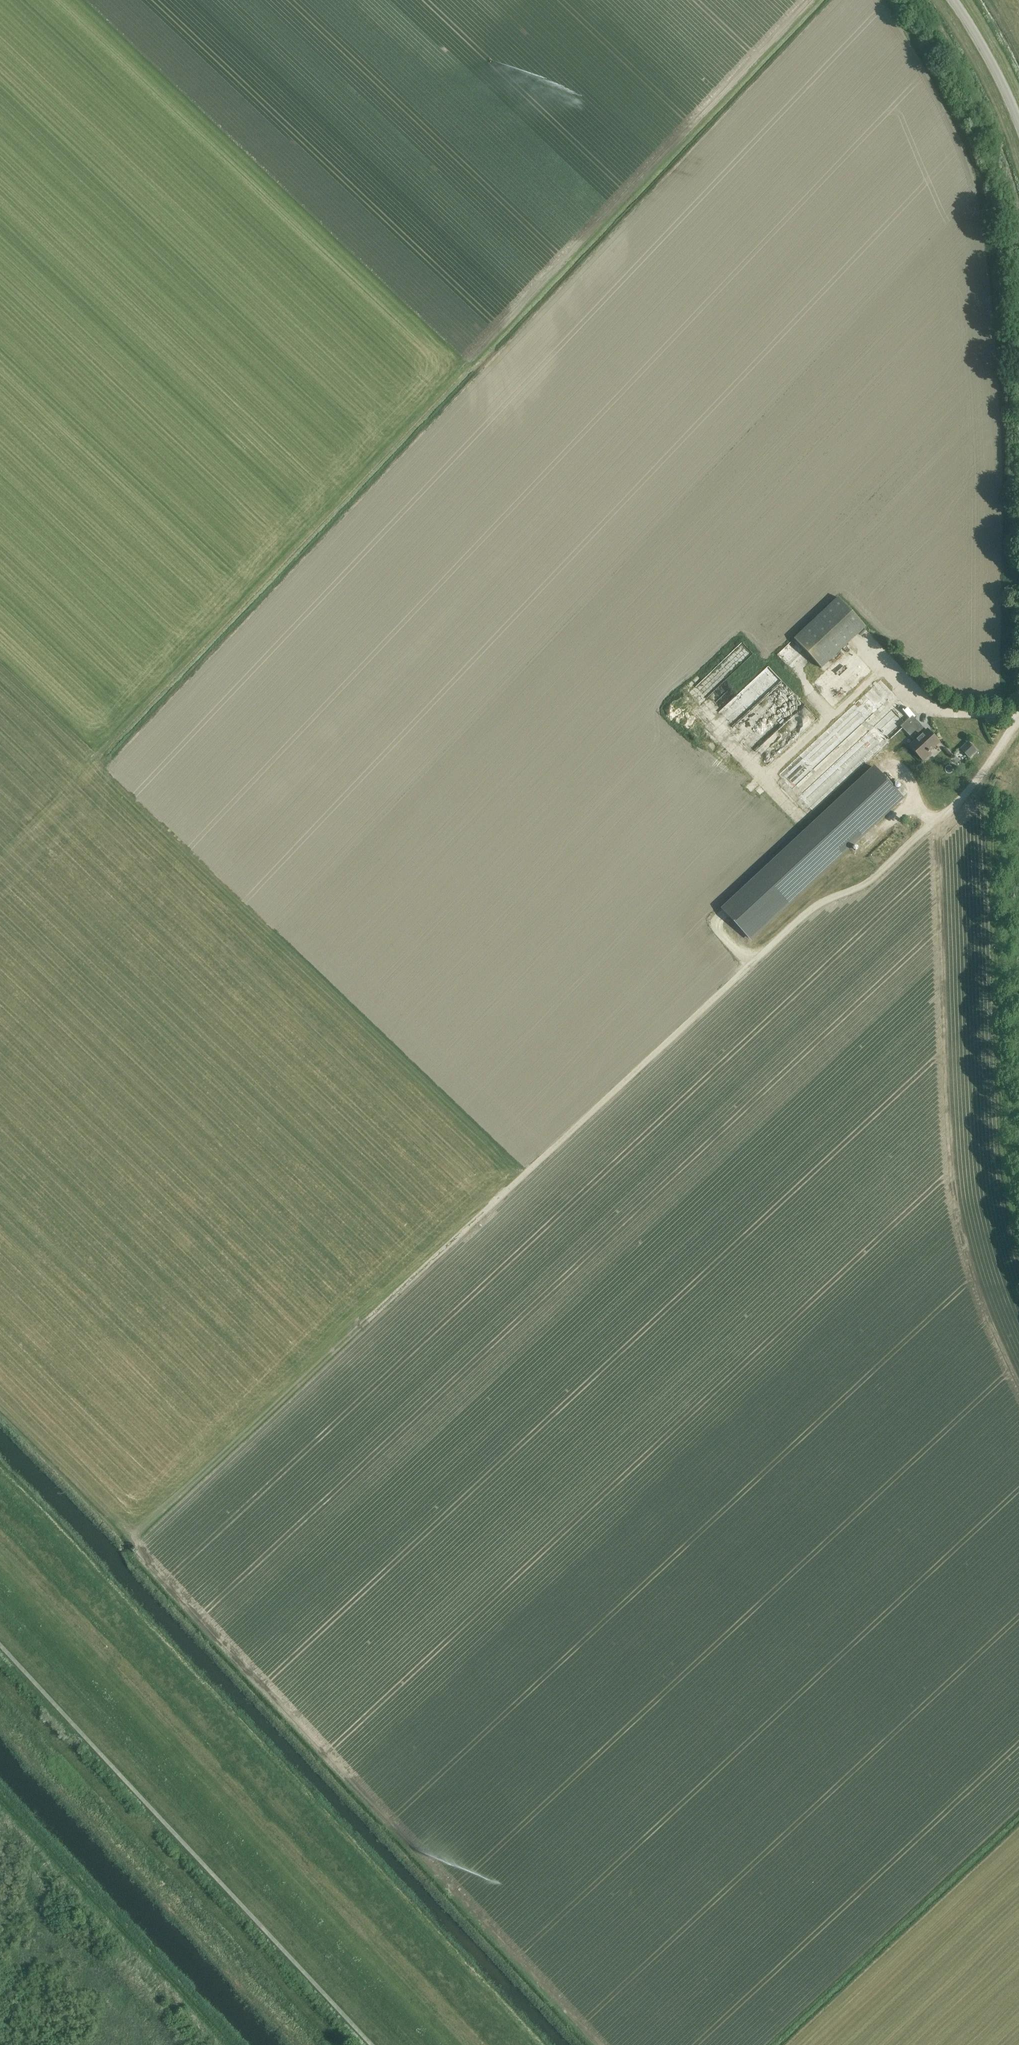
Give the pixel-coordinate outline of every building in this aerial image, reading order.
[(838,598),(794,639),(821,668),(865,627),(838,598)] [(738,645),(690,687),(702,701),(706,698),(717,709),(735,693),(723,679),(748,657),(738,645)] [(810,687),(833,708),(869,670),(847,648),(810,687)] [(741,710),(777,679),(768,668),(732,700),(741,710)] [(880,680),(778,775),(812,811),(864,763),(887,742),(902,728),(914,741),(925,731),(913,718),(914,717),(880,680)] [(806,704),(802,710),(813,717),(817,712),(806,704)] [(909,746),(922,761),(930,754),(928,752),(938,743),(926,730),(925,731),(914,741),(909,746)] [(671,731),(667,736),(673,740),(677,735),(671,731)] [(967,741),(960,749),(969,758),(976,750),(967,741)] [(830,864),(902,797),(875,768),(803,834),(723,909),(750,939),(830,864)] [(750,815),(757,808),(749,800),(742,808),(750,815)]
